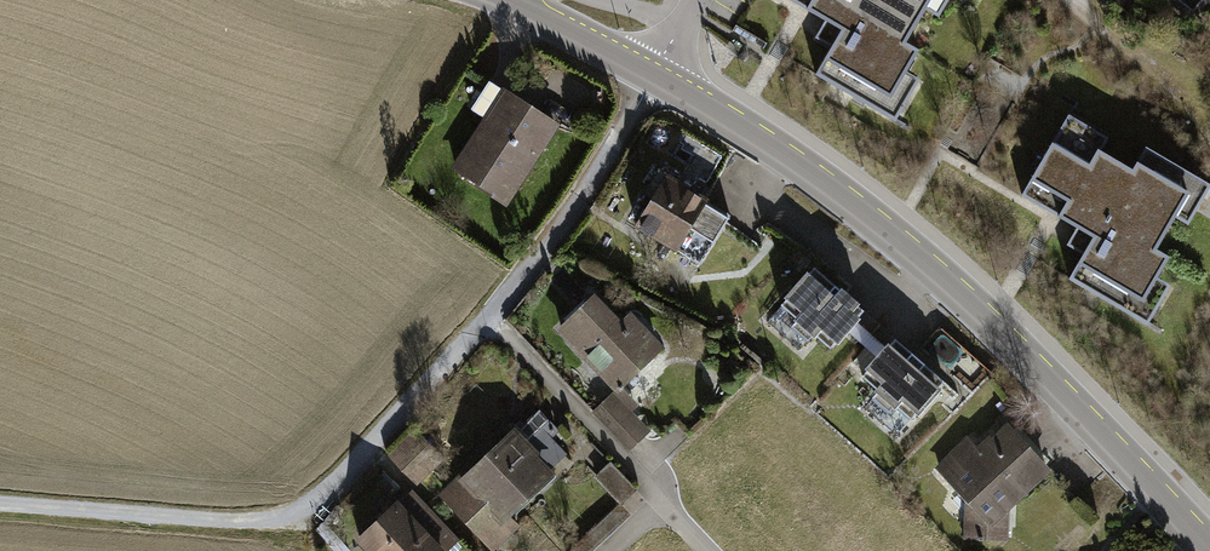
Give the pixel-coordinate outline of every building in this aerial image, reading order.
[(829,21),(820,38),(836,47),(819,76),(898,120),(920,79),(906,71),(919,48),(907,41),(927,6),(942,15),(950,0),(791,0),(829,21)] [(550,123),(486,82),(466,113),(481,123),(452,169),(476,185),(474,187),(499,203),(550,123)] [(1072,115),(1026,195),(1081,226),(1071,243),(1087,252),(1072,277),(1152,322),(1175,282),(1160,274),(1171,256),(1158,248),(1178,213),(1191,221),(1209,187),(1209,182),(1150,147),(1138,167),(1103,147),(1109,136),(1072,115)] [(710,193),(662,166),(649,190),(657,194),(641,222),(680,245),(710,193)] [(863,311),(813,267),(780,304),(831,348),(863,311)] [(624,322),(597,294),(562,327),(619,387),(664,345),(633,313),(624,322)] [(946,377),(896,333),(860,373),(910,417),(946,377)] [(616,393),(596,412),(630,449),(651,429),(616,393)] [(524,427),(518,421),(444,493),(495,546),(520,522),(509,511),(558,464),(571,452),(548,429),(556,422),(542,409),(524,427)] [(1008,541),(1009,511),(1053,468),(1007,420),(990,436),(987,434),(975,445),(967,437),(935,467),(970,503),(968,538),(1008,541)] [(617,459),(600,472),(620,501),(638,488),(617,459)] [(410,495),(362,537),(374,550),(453,550),(456,548),(410,495)]
